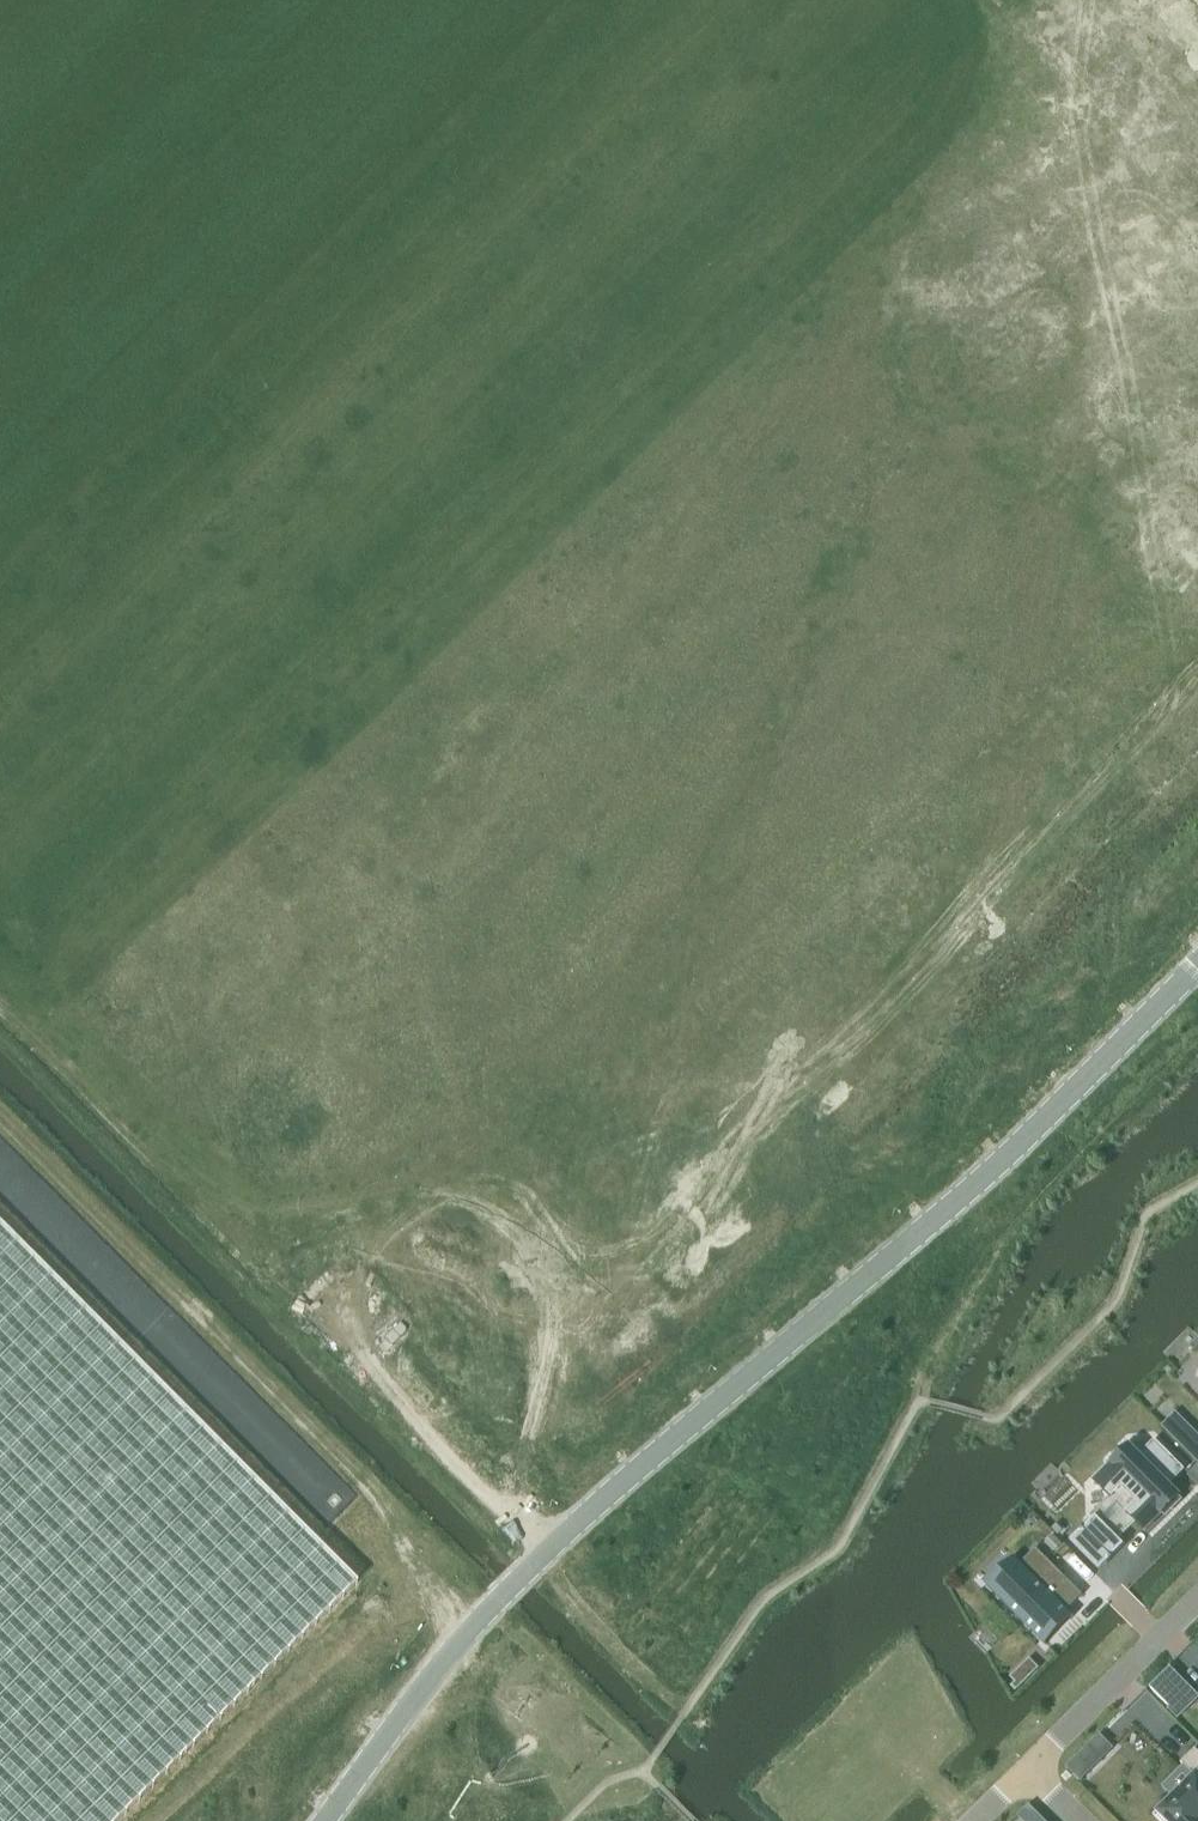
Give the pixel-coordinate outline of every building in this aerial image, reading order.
[(356,1581),(0,1223),(0,1820),(116,1820),(356,1581)] [(1094,1520),(1072,1541),(1099,1569),(1123,1545),(1117,1539),(1135,1520),(1145,1530),(1179,1496),(1168,1484),(1183,1470),(1155,1441),(1140,1456),(1127,1444),(1110,1461),(1113,1464),(1096,1481),(1111,1496),(1091,1516),(1094,1520)] [(1189,1454),(1197,1462),(1197,1445),(1189,1454)] [(1197,1465),(1187,1475),(1197,1486),(1197,1466),(1197,1465)] [(1045,1541),(1055,1551),(1063,1543),(1053,1533),(1045,1541)] [(987,1583),(986,1585),(1044,1644),(1045,1642),(1042,1639),(1068,1614),(1071,1617),(1072,1615),(1067,1610),(1083,1595),(1035,1547),(1020,1563),(1014,1556),(1013,1558),(1015,1561),(990,1586),(987,1583)] [(1009,1677),(1011,1679),(1010,1679),(1014,1682),(1011,1686),(1010,1687),(1015,1692),(1015,1691),(1031,1675),(1038,1668),(1039,1668),(1029,1658),(1009,1677)] [(1170,1667),(1150,1687),(1170,1708),(1190,1687),(1170,1667)] [(1160,1813),(1168,1820),(1197,1820),(1197,1751),(1195,1748),(1181,1763),(1183,1765),(1195,1777),(1174,1799),(1160,1813)] [(1082,1752),(1066,1768),(1079,1782),(1096,1765),(1082,1752)] [(1018,1815),(1024,1820),(1033,1820),(1039,1815),(1029,1805),(1018,1815)]
